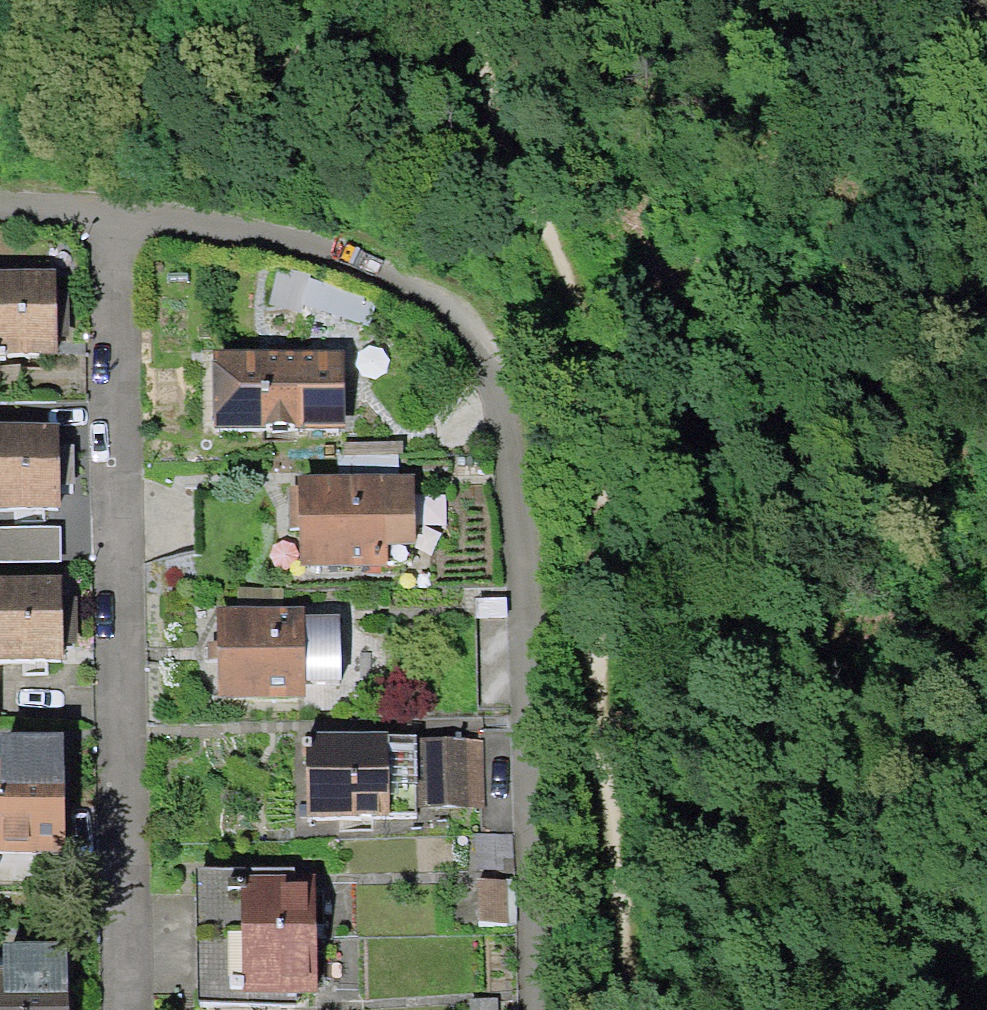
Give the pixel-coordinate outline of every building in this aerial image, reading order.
[(0,287),(0,369),(66,368),(65,286),(0,287)] [(351,371),(221,368),(219,440),(350,443),(351,371)] [(0,440),(0,519),(66,520),(67,441),(0,440)] [(421,491),(309,491),(309,576),(392,576),(392,554),(421,554),(421,491)] [(0,591),(0,669),(72,671),(75,594),(0,591)] [(311,620),(227,620),(227,708),(312,708),(311,620)] [(399,739),(311,740),(313,825),(401,824),(399,739)] [(483,750),(427,748),(425,814),(481,816),(483,750)] [(0,770),(0,869),(76,870),(77,770),(0,770)] [(327,880),(255,880),(255,997),(326,998),(327,880)] [(0,976),(0,1009),(78,1009),(76,973),(0,976)]
